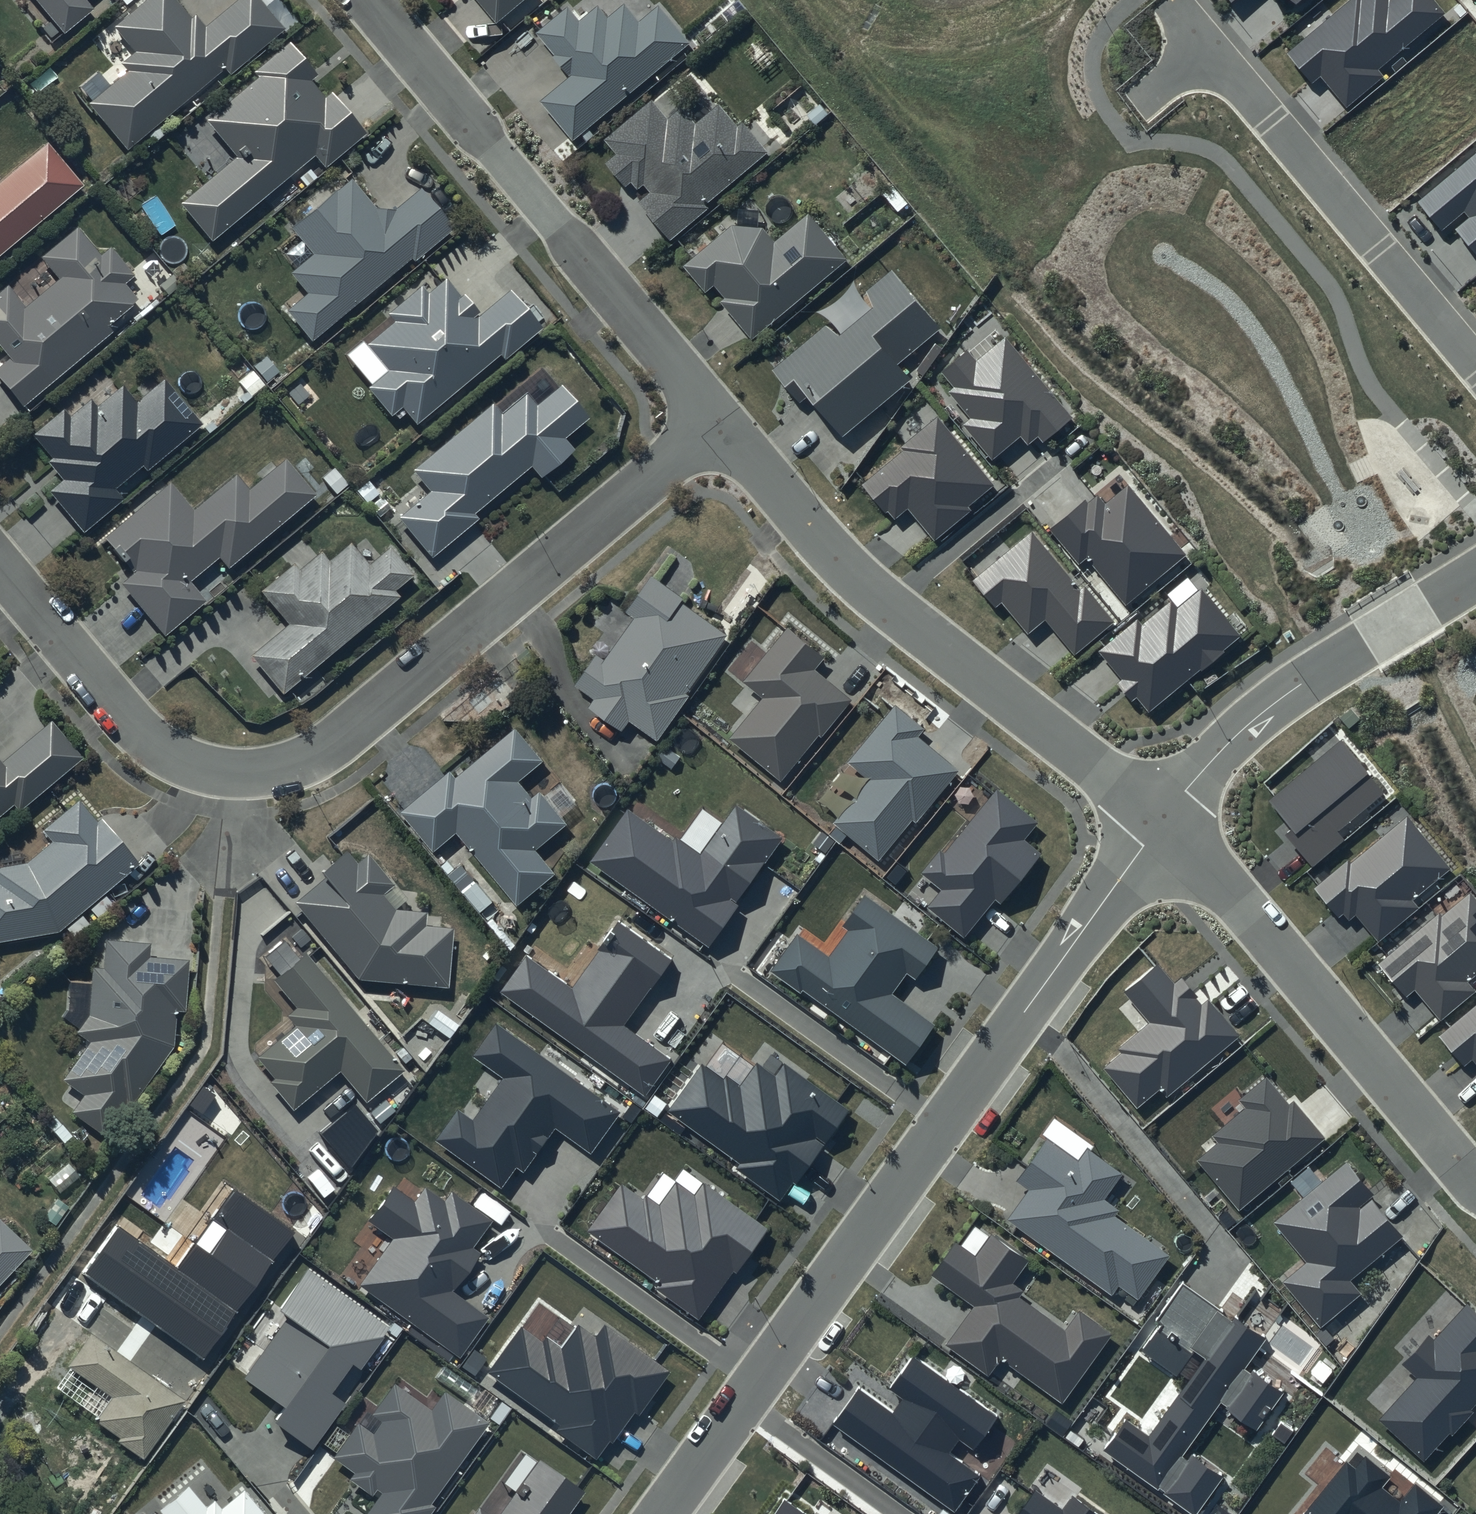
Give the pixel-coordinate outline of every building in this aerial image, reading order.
[(61,33),(94,6),(89,0),(35,0),(61,33)] [(219,70),(226,63),(236,73),(289,29),(265,0),(241,0),(208,27),(198,14),(191,20),(175,0),(144,0),(110,28),(133,55),(118,68),(124,75),(90,103),(127,147),(219,70)] [(499,27),(530,0),(476,0),(499,27)] [(1289,43),(1342,103),(1442,12),(1431,0),(1336,0),(1289,43)] [(576,143),(692,42),(663,9),(645,24),(630,6),(612,21),(599,7),(583,21),(572,8),(537,38),(572,78),(542,103),(576,143)] [(213,240),(305,163),(317,151),(328,164),(330,166),(367,135),(334,95),(329,100),(315,83),(325,74),(298,42),(254,79),(256,81),(206,123),(237,160),(184,205),(213,240)] [(771,139),(753,119),(740,130),(718,104),(697,122),(685,108),(670,122),(654,104),(607,144),(618,157),(609,165),(632,192),(639,186),(644,192),(647,190),(652,196),(639,207),(671,243),(782,146),(774,136),(771,139)] [(48,145),(0,185),(0,252),(80,185),(50,148),(48,145)] [(1417,197),(1439,223),(1445,218),(1475,254),(1475,148),(1417,197)] [(315,340),(454,227),(424,190),(384,222),(353,183),(294,230),(314,255),(292,274),(308,294),(290,309),(315,340)] [(767,230),(731,224),(684,267),(711,296),(717,290),(726,300),(720,305),(750,339),(752,337),(757,342),(850,257),(812,215),(780,244),(767,230)] [(137,299),(125,286),(137,275),(110,248),(104,254),(78,228),(45,261),(61,278),(30,308),(8,285),(0,293),(0,345),(1,344),(15,357),(0,372),(0,381),(27,408),(137,299)] [(836,340),(828,329),(768,374),(789,402),(801,392),(840,443),(915,387),(899,365),(943,332),(898,272),(869,294),(879,307),(836,340)] [(545,326),(513,290),(485,314),(477,306),(469,297),(464,300),(447,281),(432,294),(423,284),(385,319),(390,325),(370,343),(368,340),(350,357),(376,386),(371,391),(400,423),(412,412),(425,426),(506,353),(510,358),(545,326)] [(943,371),(968,410),(961,415),(988,458),(1030,432),(1036,441),(1068,421),(1024,351),(1015,356),(1002,334),(943,371)] [(204,429),(166,381),(139,402),(127,387),(102,407),(98,403),(77,420),(70,411),(39,435),(56,457),(50,462),(66,482),(53,492),(87,535),(130,502),(117,485),(145,463),(150,470),(204,429)] [(505,414),(498,405),(417,468),(434,490),(401,515),(435,558),(480,522),(472,512),(536,463),(546,476),(577,452),(564,436),(590,415),(566,384),(538,406),(530,395),(505,414)] [(864,485),(896,513),(903,506),(938,537),(994,474),(927,414),(864,485)] [(318,495),(289,463),(255,494),(237,474),(195,511),(171,484),(109,539),(138,573),(122,587),(168,639),(230,584),(213,564),(220,557),(233,571),(318,495)] [(1087,491),(1049,526),(1076,556),(1082,551),(1132,606),(1189,554),(1121,478),(1096,501),(1087,491)] [(1035,615),(1075,652),(1111,611),(1019,527),(971,579),(1024,627),(1035,615)] [(283,692),(403,597),(397,590),(417,575),(396,549),(374,565),(358,544),(333,563),(326,553),(303,571),(299,565),(264,592),(290,625),(253,654),(283,692)] [(628,617),(634,621),(609,664),(598,657),(578,691),(595,701),(589,712),(625,733),(631,724),(662,742),(690,699),(688,698),(727,637),(683,608),(687,601),(653,578),(628,617)] [(1195,582),(1144,622),(1137,613),(1096,646),(1144,709),(1238,636),(1195,582)] [(729,736),(780,779),(849,696),(819,671),(829,659),(787,625),(744,677),(764,694),(729,736)] [(863,778),(831,817),(880,856),(956,761),(890,707),(845,763),(863,778)] [(84,760),(53,721),(6,759),(2,754),(0,755),(0,816),(20,800),(26,808),(84,760)] [(548,760),(523,729),(462,778),(457,772),(408,812),(440,852),(462,834),(519,905),(563,869),(545,848),(572,826),(546,795),(541,799),(525,779),(548,760)] [(1382,790),(1336,740),(1265,803),(1311,854),(1382,790)] [(924,900),(967,935),(1035,851),(1021,839),(1036,821),(994,787),(932,862),(946,874),(924,900)] [(65,932),(141,860),(103,819),(101,821),(79,798),(45,831),(56,842),(28,866),(0,870),(0,941),(65,932)] [(714,824),(694,853),(625,804),(589,855),(707,940),(764,859),(714,824)] [(1339,912),(1345,906),(1374,937),(1450,866),(1398,811),(1317,888),(1339,912)] [(366,861),(353,849),(299,904),(358,980),(447,985),(450,930),(427,929),(428,925),(409,906),(405,910),(391,897),(400,888),(369,858),(366,861)] [(1429,1015),(1475,972),(1475,902),(1462,887),(1381,963),(1429,1015)] [(906,973),(912,977),(935,940),(861,893),(824,951),(789,929),(764,968),(905,1057),(931,1017),(893,993),(906,973)] [(520,939),(488,984),(645,1092),(679,1053),(632,1021),(677,956),(613,912),(571,974),(520,939)] [(106,968),(95,968),(92,1013),(78,1034),(90,1042),(64,1081),(86,1097),(74,1115),(106,1136),(130,1101),(134,1104),(178,1040),(178,1010),(188,1010),(189,961),(152,960),(152,943),(107,942),(106,968)] [(290,1003),(282,1010),(293,1025),(254,1054),(294,1108),(341,1073),(364,1104),(401,1076),(312,958),(306,963),(297,951),(268,973),(290,1003)] [(1118,986),(1147,1017),(1097,1064),(1135,1104),(1156,1083),(1168,1095),(1234,1032),(1184,979),(1178,984),(1150,955),(1118,986)] [(1475,1072),(1475,1000),(1440,1036),(1475,1072)] [(494,1021),(471,1051),(504,1073),(469,1116),(458,1108),(435,1137),(505,1186),(514,1165),(526,1170),(556,1125),(593,1153),(623,1109),(494,1021)] [(701,1061),(667,1109),(736,1158),(731,1165),(782,1201),(847,1108),(783,1063),(773,1076),(755,1064),(738,1088),(701,1061)] [(1235,1100),(1241,1106),(1190,1154),(1240,1207),(1320,1132),(1263,1072),(1235,1100)] [(1072,1138),(1063,1151),(1041,1135),(1015,1171),(1029,1181),(1005,1214),(1130,1302),(1167,1249),(1098,1201),(1119,1171),(1072,1138)] [(1407,1235),(1347,1159),(1272,1220),(1305,1261),(1284,1278),(1321,1324),(1364,1291),(1353,1278),(1407,1235)] [(659,1200),(647,1191),(643,1197),(621,1181),(585,1228),(699,1313),(762,1228),(682,1169),(659,1200)] [(391,1236),(359,1281),(456,1356),(487,1314),(453,1291),(479,1250),(472,1245),(493,1222),(447,1189),(441,1199),(420,1188),(410,1200),(388,1186),(364,1216),(391,1236)] [(115,1219),(76,1275),(199,1360),(291,1228),(231,1187),(209,1218),(225,1228),(209,1251),(193,1240),(178,1263),(115,1219)] [(36,1251),(5,1221),(0,1226),(0,1289),(36,1251)] [(971,1251),(951,1237),(927,1271),(970,1300),(944,1337),(982,1363),(991,1350),(1062,1399),(1107,1333),(1072,1309),(1062,1324),(1006,1286),(1026,1257),(986,1230),(971,1251)] [(386,1326),(303,1268),(274,1309),(285,1316),(240,1377),(279,1405),(270,1419),(311,1446),(340,1403),(328,1394),(348,1362),(358,1370),(386,1326)] [(1126,1413),(1102,1446),(1194,1512),(1223,1472),(1187,1448),(1220,1402),(1258,1426),(1284,1388),(1247,1362),(1268,1333),(1180,1277),(1155,1318),(1203,1355),(1149,1433),(1126,1413)] [(1466,1297),(1433,1333),(1427,1328),(1413,1341),(1400,1358),(1415,1372),(1377,1414),(1422,1456),(1448,1427),(1451,1429),(1473,1406),(1470,1403),(1475,1397),(1475,1306),(1466,1297)] [(545,1340),(542,1344),(522,1330),(489,1376),(563,1430),(558,1436),(594,1462),(608,1443),(612,1446),(632,1418),(638,1421),(670,1377),(601,1328),(593,1340),(576,1329),(560,1351),(545,1340)] [(156,1379),(93,1337),(56,1393),(125,1439),(122,1443),(145,1458),(183,1402),(169,1392),(178,1377),(164,1368),(156,1379)] [(979,1471),(962,1459),(996,1412),(906,1349),(875,1393),(861,1382),(833,1422),(960,1512),(970,1498),(963,1493),(979,1471)] [(386,1378),(331,1461),(373,1489),(356,1513),(419,1513),(483,1419),(438,1389),(426,1405),(386,1378)] [(1296,1513),(1431,1513),(1442,1501),(1414,1478),(1399,1496),(1381,1481),(1389,1470),(1364,1450),(1354,1462),(1345,1454),(1296,1513)] [(582,1490),(535,1458),(494,1513),(566,1513),(582,1490)] [(179,1480),(142,1513),(260,1513),(235,1485),(207,1511),(179,1480)] [(1053,1501),(1029,1485),(1010,1513),(1102,1513),(1061,1488),(1053,1501)] [(786,1495),(771,1513),(812,1513),(786,1495)]
